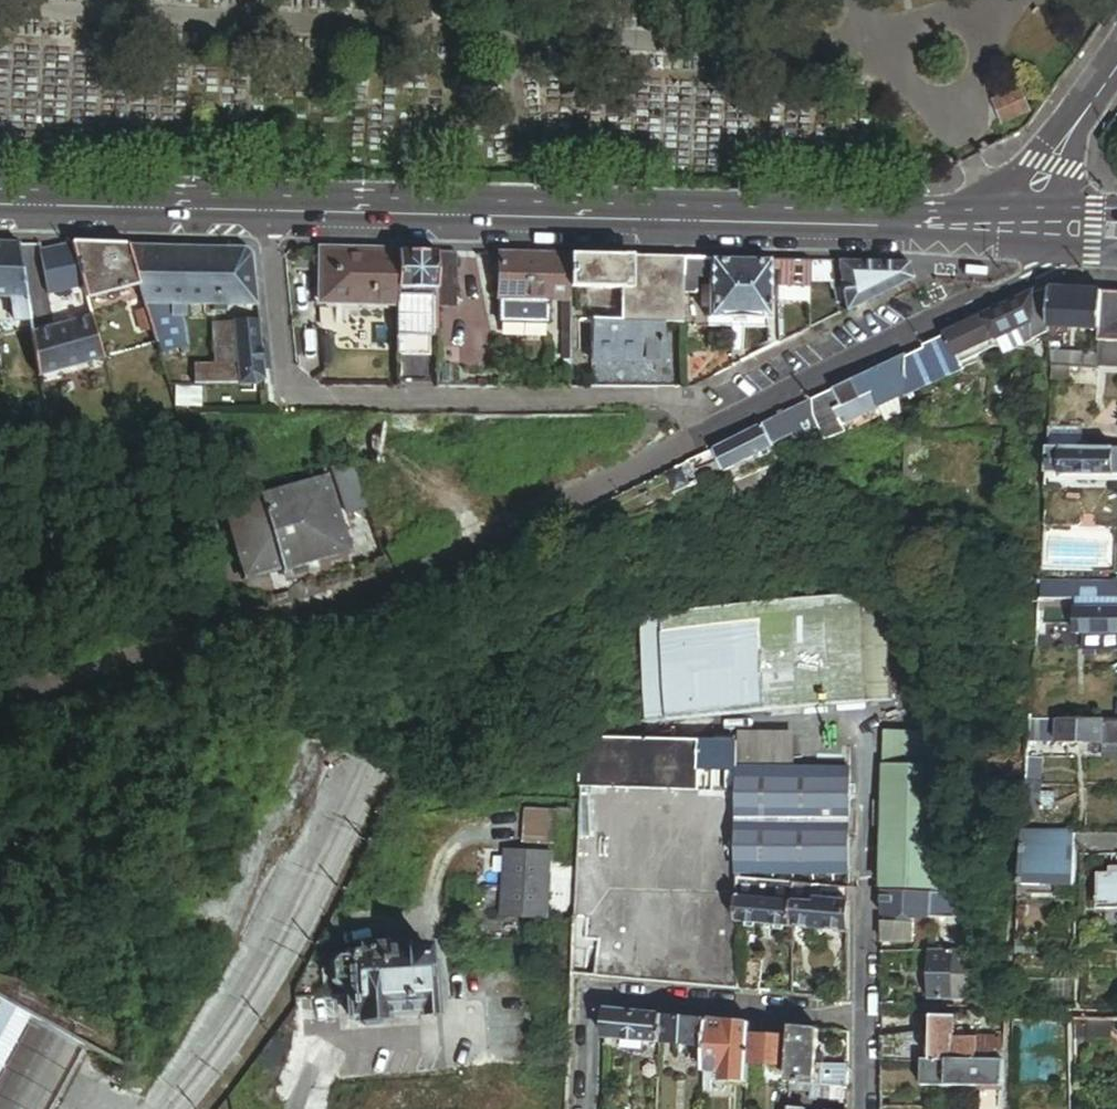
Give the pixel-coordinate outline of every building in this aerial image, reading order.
[(1020,95),(999,103),(1005,118),(1026,110),(1020,95)] [(0,244),(0,297),(16,298),(27,298),(18,244),(0,244)] [(74,246),(73,246),(85,289),(137,275),(128,247),(74,246)] [(226,249),(128,247),(137,275),(138,280),(225,283),(226,249)] [(138,280),(140,288),(145,304),(186,306),(258,308),(255,269),(253,254),(249,250),(226,249),(225,283),(138,280)] [(400,253),(323,252),(322,306),(399,306),(400,253)] [(436,337),(437,337),(438,309),(438,298),(438,286),(438,254),(400,253),(399,306),(399,337),(412,337),(436,337)] [(457,255),(438,254),(438,286),(456,286),(457,255)] [(571,301),(572,301),(573,289),(573,257),(502,255),(501,300),(503,300),(552,300),(566,301),(571,301)] [(622,258),(573,257),(573,289),(622,290),(622,258)] [(633,259),(622,258),(622,290),(630,290),(633,290),(633,259)] [(680,260),(633,259),(633,290),(630,290),(629,324),(667,325),(680,325),(680,260)] [(710,260),(682,260),(682,277),(698,277),(710,277),(710,260)] [(769,261),(710,260),(710,277),(710,290),(710,306),(709,319),(767,321),(768,271),(769,261)] [(780,262),(769,261),(768,271),(780,271),(780,262)] [(808,263),(780,262),(780,271),(779,287),(807,288),(808,263)] [(906,264),(835,263),(844,313),(909,281),(906,264)] [(830,265),(809,265),(810,283),(833,284),(830,265)] [(85,289),(88,303),(140,288),(138,280),(137,275),(85,289)] [(682,277),(682,296),(697,296),(698,277),(682,277)] [(456,286),(438,286),(438,298),(456,298),(456,286)] [(1047,329),(1050,289),(1036,293),(1034,318),(1033,339),(1047,332),(1047,329)] [(1052,291),(1050,330),(1102,333),(1104,295),(1055,293),(1052,291)] [(1036,293),(992,314),(1001,334),(1034,318),(1036,293)] [(1102,333),(1101,345),(1116,345),(1116,296),(1104,295),(1102,333)] [(16,322),(31,323),(27,298),(16,298),(16,301),(14,305),(16,322)] [(456,298),(438,298),(438,309),(456,309),(456,298)] [(552,300),(503,300),(502,324),(550,324),(552,300)] [(186,306),(145,304),(148,313),(153,330),(161,356),(185,349),(181,319),(186,319),(186,306)] [(153,330),(148,313),(137,316),(143,333),(153,330)] [(992,314),(953,333),(963,353),(1001,334),(992,314)] [(92,318),(33,335),(40,378),(104,360),(92,318)] [(1034,318),(1001,334),(1010,351),(1033,339),(1034,318)] [(261,345),(259,321),(235,324),(237,347),(241,386),(241,388),(258,388),(265,382),(264,373),(261,345)] [(666,357),(667,325),(629,324),(594,323),(593,355),(666,357)] [(953,333),(906,356),(904,379),(903,398),(969,364),(963,353),(953,333)] [(399,337),(398,375),(400,375),(400,384),(432,384),(432,357),(412,357),(412,337),(399,337)] [(412,357),(432,357),(436,357),(436,337),(412,337),(412,357)] [(268,345),(261,345),(264,373),(270,372),(268,345)] [(195,385),(241,386),(237,347),(216,349),(217,367),(194,365),(195,385)] [(904,379),(906,356),(853,382),(861,400),(904,379)] [(1101,358),(1052,357),(1053,371),(1068,371),(1100,372),(1101,358)] [(1067,384),(1068,371),(1053,371),(1053,383),(1067,384)] [(1099,386),(1100,372),(1068,371),(1067,384),(1099,386)] [(903,398),(904,379),(861,400),(841,410),(836,413),(844,430),(882,411),(903,401),(903,398)] [(861,400),(853,382),(832,393),(841,410),(861,400)] [(841,410),(832,393),(811,403),(815,417),(834,408),(836,413),(841,410)] [(903,401),(882,411),(889,424),(902,418),(903,401)] [(785,419),(790,429),(812,418),(807,408),(785,419)] [(847,435),(844,430),(836,413),(834,408),(815,417),(822,431),(829,445),(847,435)] [(790,429),(797,443),(822,431),(815,417),(812,418),(790,429)] [(761,428),(767,439),(781,432),(776,420),(761,428)] [(761,428),(710,454),(720,474),(771,449),(767,439),(761,428)] [(922,436),(905,435),(903,483),(922,484),(923,464),(921,464),(922,436)] [(1084,439),(1051,439),(1051,452),(1084,452),(1084,447),(1084,439)] [(1093,453),(1093,447),(1084,447),(1084,452),(1084,453),(1052,454),(1049,462),(1048,477),(1116,478),(1116,453),(1093,453)] [(367,510),(354,462),(334,467),(347,515),(367,510)] [(326,478),(324,470),(285,481),(287,488),(261,496),(282,570),(283,573),(349,555),(327,477),(326,478)] [(259,486),(221,496),(223,504),(261,493),(259,486)] [(261,493),(223,504),(244,581),(282,570),(261,496),(261,493)] [(1046,582),(1046,599),(1108,599),(1116,599),(1116,582),(1046,582)] [(880,597),(642,622),(653,727),(891,703),(880,597)] [(1108,609),(1108,599),(1046,599),(1042,599),(1041,599),(1040,609),(1066,609),(1080,609),(1108,609)] [(1108,599),(1108,609),(1116,609),(1116,599),(1108,599)] [(1066,623),(1080,622),(1080,609),(1066,609),(1066,623)] [(1108,609),(1080,609),(1080,622),(1080,633),(1085,633),(1116,633),(1116,609),(1108,609)] [(1085,633),(1085,650),(1116,649),(1116,633),(1085,633)] [(1061,745),(1062,722),(1034,722),(1033,744),(1061,745)] [(1084,722),(1062,722),(1061,745),(1061,747),(1084,747),(1084,722)] [(1106,746),(1106,722),(1084,722),(1084,747),(1103,746),(1106,746)] [(1106,722),(1106,746),(1116,746),(1116,723),(1106,722)] [(882,737),(882,768),(934,769),(935,737),(882,737)] [(739,740),(739,749),(739,768),(794,769),(794,740),(739,740)] [(702,747),(584,742),(582,791),(700,796),(702,747)] [(1106,746),(1103,746),(1103,759),(1116,759),(1116,746),(1106,746)] [(739,749),(702,747),(700,796),(738,797),(739,768),(739,749)] [(738,797),(738,878),(847,878),(848,768),(794,769),(739,768),(738,797)] [(934,769),(882,768),(882,812),(881,836),(881,871),(881,888),(881,893),(933,893),(934,769)] [(1046,770),(1034,770),(1032,793),(1045,794),(1046,770)] [(881,836),(882,812),(872,812),(872,836),(881,836)] [(523,813),(522,848),(555,849),(556,831),(567,831),(568,814),(523,813)] [(1027,841),(1024,877),(1027,876),(1025,899),(1075,898),(1075,833),(1030,834),(1029,841),(1027,841)] [(554,853),(506,851),(503,919),(551,921),(554,853)] [(1110,873),(1100,873),(1100,911),(1116,911),(1116,874),(1110,873)] [(780,904),(782,887),(740,883),(739,900),(757,902),(757,895),(766,895),(765,903),(780,904)] [(738,927),(792,931),(793,899),(793,886),(782,885),(782,887),(780,904),(765,903),(757,902),(739,900),(738,900),(738,927)] [(807,901),(807,887),(793,886),(793,899),(807,901)] [(807,901),(847,903),(847,890),(807,887),(807,901)] [(757,902),(765,903),(766,895),(757,895),(757,902)] [(928,911),(928,898),(881,899),(881,917),(928,918),(928,911)] [(943,911),(943,899),(928,898),(928,911),(935,911),(943,911)] [(792,931),(847,935),(847,903),(807,901),(793,899),(792,931)] [(951,918),(951,899),(943,899),(943,911),(935,911),(935,918),(951,918)] [(881,924),(881,943),(911,942),(911,924),(881,924)] [(429,965),(430,945),(413,944),(413,941),(368,938),(367,944),(345,943),(335,947),(334,969),(339,975),(347,976),(345,1004),(351,1005),(351,1007),(380,1009),(381,1007),(414,1009),(414,1011),(429,1012),(433,965),(429,965)] [(951,954),(928,954),(928,1002),(950,1002),(951,966),(951,954)] [(961,965),(961,954),(951,954),(951,966),(961,965)] [(738,960),(737,991),(759,993),(759,962),(738,960)] [(961,1002),(961,965),(951,966),(950,1002),(961,1002)] [(76,1044),(82,1033),(74,1028),(47,1006),(48,1003),(18,986),(16,988),(0,982),(0,1000),(76,1044)] [(5,1007),(0,1016),(0,1088),(36,1025),(5,1007)] [(661,1044),(662,1018),(606,1013),(605,1039),(661,1044)] [(932,1017),(932,1062),(953,1062),(953,1037),(953,1017),(932,1017)] [(707,1047),(708,1021),(662,1018),(661,1044),(707,1047)] [(750,1025),(708,1021),(707,1047),(705,1079),(721,1080),(721,1088),(747,1089),(748,1069),(750,1038),(750,1025)] [(36,1025),(0,1088),(0,1108),(66,1108),(95,1058),(36,1025)] [(817,1064),(817,1031),(793,1029),(792,1040),(791,1071),(790,1084),(809,1086),(816,1086),(817,1064)] [(953,1062),(977,1062),(977,1038),(953,1037),(953,1062)] [(791,1071),(792,1040),(750,1038),(748,1069),(791,1071)] [(1003,1038),(977,1038),(977,1062),(1002,1063),(1003,1038)] [(895,1060),(895,1048),(883,1048),(883,1060),(895,1060)] [(987,1088),(1001,1088),(1002,1063),(977,1062),(953,1062),(932,1062),(921,1062),(921,1069),(921,1087),(987,1088)] [(827,1087),(828,1068),(829,1065),(817,1064),(816,1086),(827,1087)] [(828,1087),(847,1088),(847,1069),(828,1068),(827,1087),(828,1087)] [(809,1098),(827,1099),(828,1087),(827,1087),(816,1086),(809,1086),(809,1092),(809,1098)] [(827,1099),(847,1100),(847,1088),(828,1087),(827,1099)] [(986,1108),(1000,1108),(1001,1088),(987,1088),(986,1108)]
